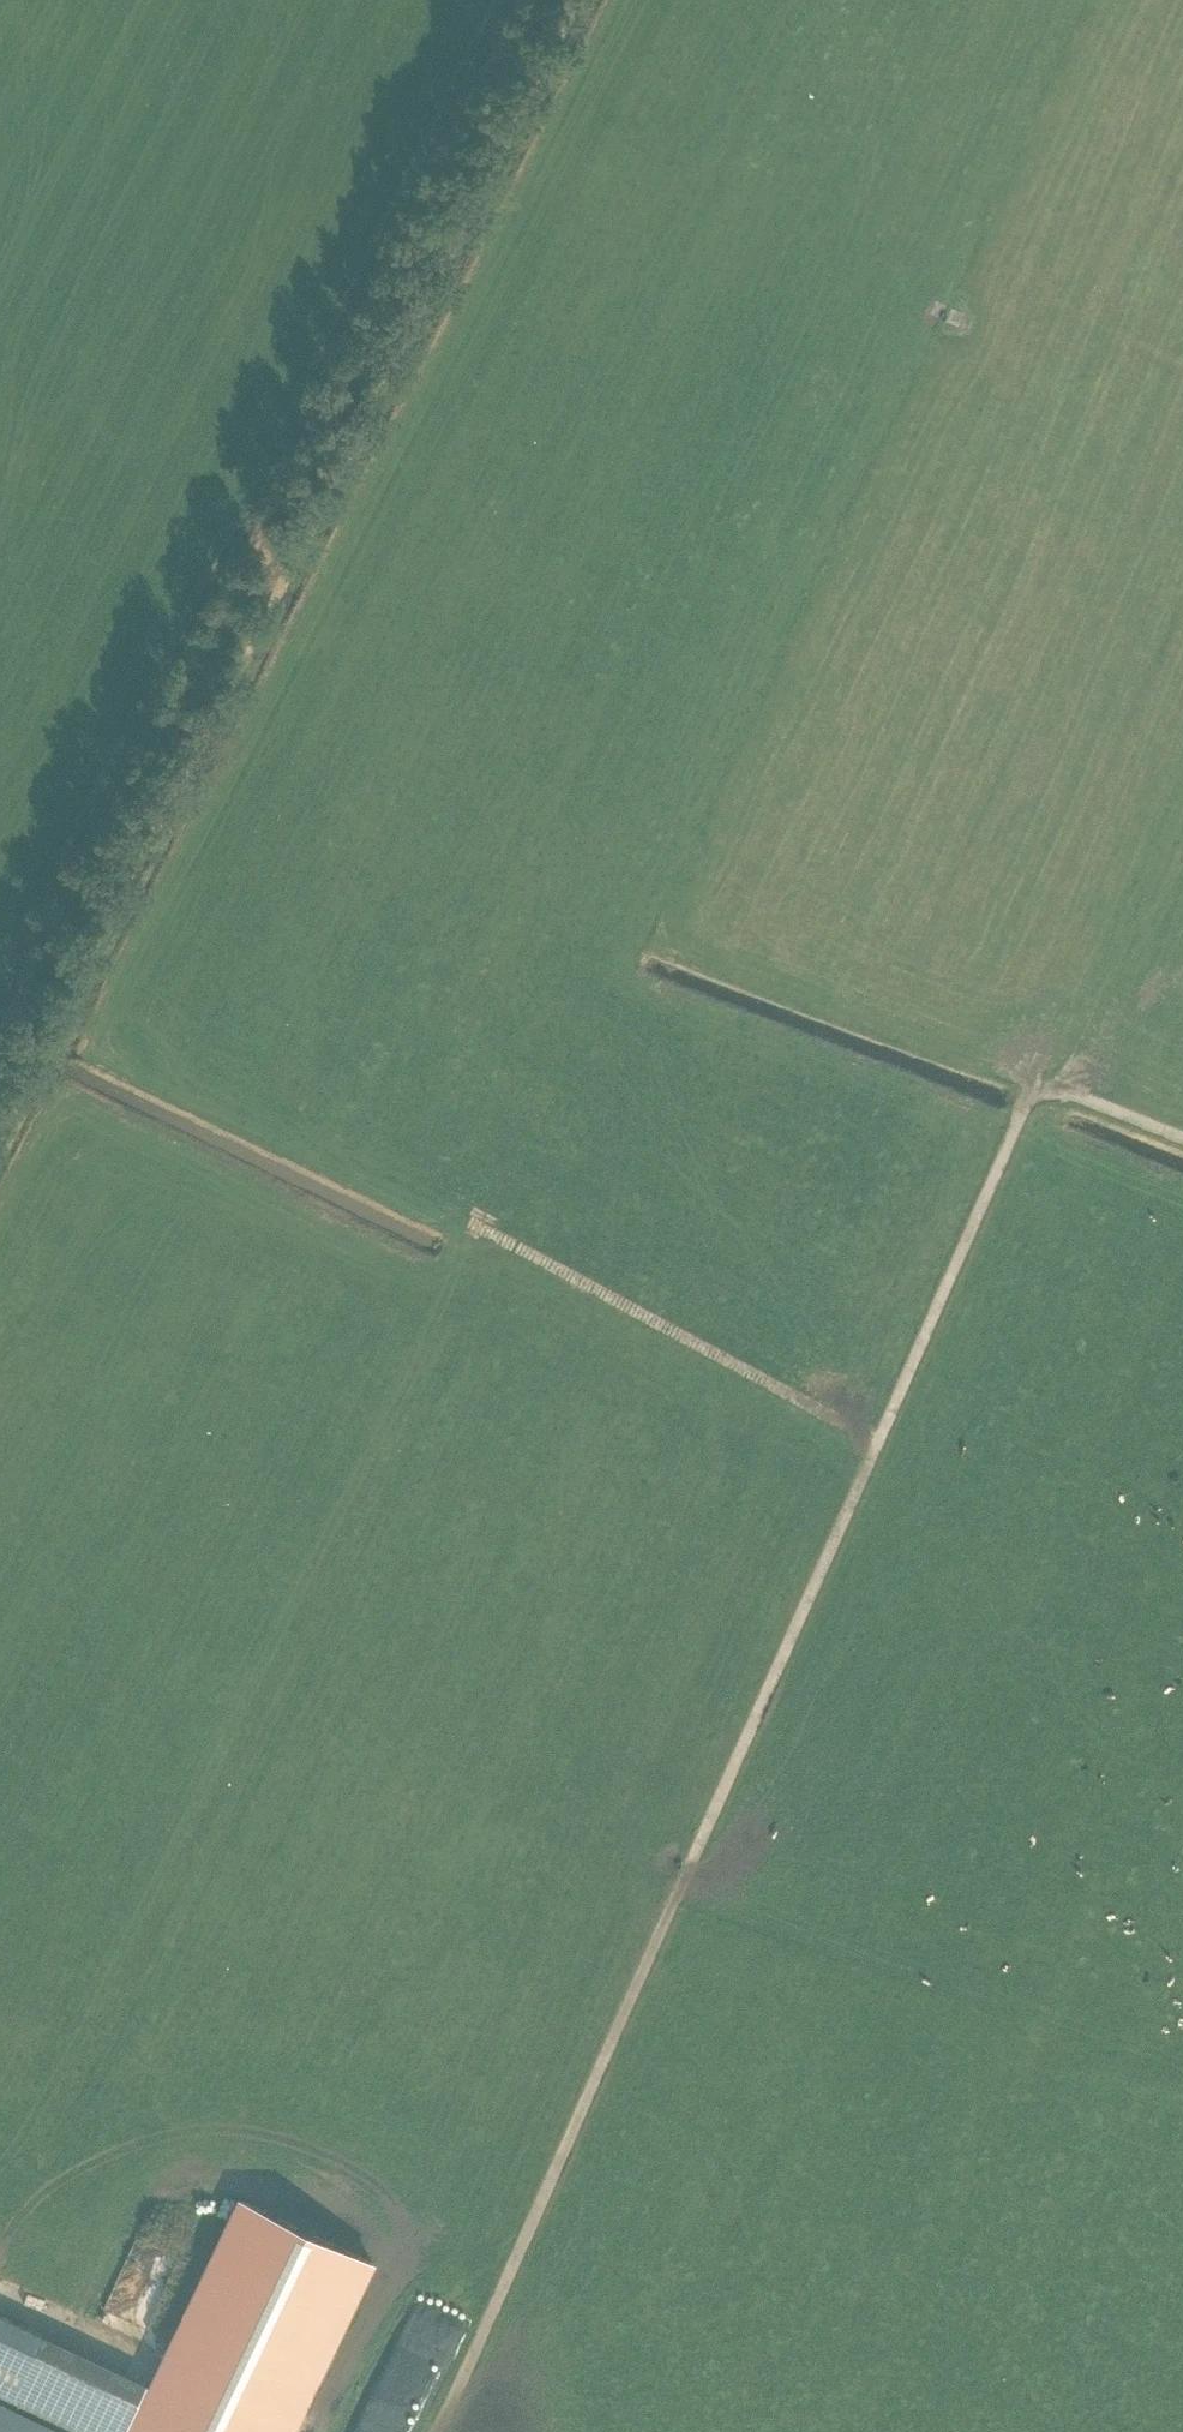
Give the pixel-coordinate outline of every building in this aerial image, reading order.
[(372,2260),(242,2199),(132,2431),(292,2431),(372,2260)] [(82,2431),(125,2431),(144,2393),(0,2324),(0,2393),(82,2431)] [(0,2405),(0,2431),(58,2431),(0,2405)]
